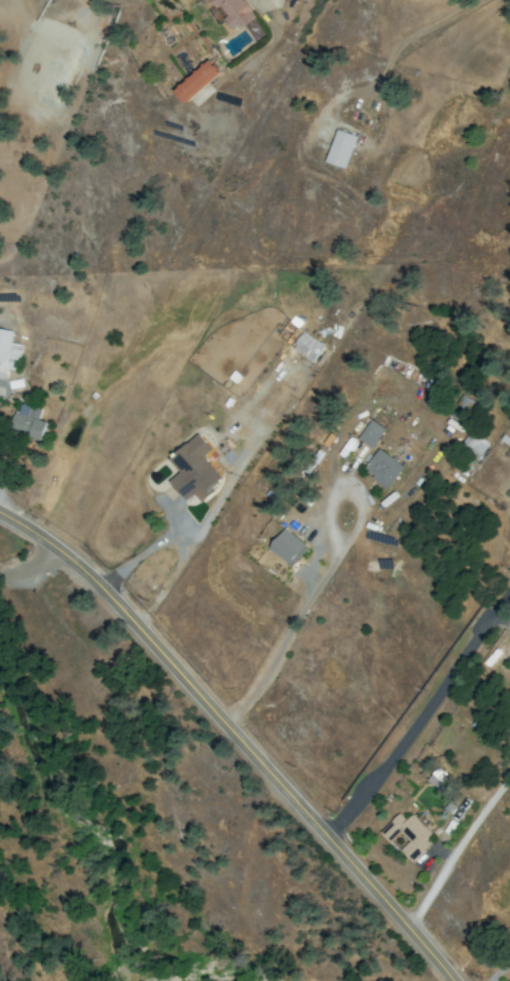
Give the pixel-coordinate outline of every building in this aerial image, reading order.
[(217,8),(219,7),(234,31),(254,18),(242,0),(212,0),(217,8)] [(186,103),(220,71),(210,60),(176,91),(186,103)] [(346,169),(357,136),(337,129),(326,162),(346,169)] [(314,362),(326,344),(288,320),(276,338),(314,362)] [(5,379),(6,369),(18,371),(22,345),(11,343),(13,331),(0,329),(0,378),(5,379)] [(39,419),(42,410),(31,406),(29,410),(17,406),(9,430),(42,442),(49,423),(39,419)] [(358,439),(371,448),(385,429),(371,419),(358,439)] [(459,450),(478,461),(488,441),(469,431),(459,450)] [(169,459),(180,472),(169,481),(186,501),(194,494),(199,501),(223,481),(203,457),(212,449),(199,433),(169,459)] [(387,489),(404,467),(379,448),(363,470),(387,489)] [(308,548),(285,528),(268,547),(291,567),(308,548)] [(443,796),(455,783),(439,768),(427,780),(443,796)] [(380,833),(390,843),(400,832),(409,841),(401,850),(413,861),(430,844),(426,839),(431,833),(412,815),(406,820),(399,813),(380,833)]
